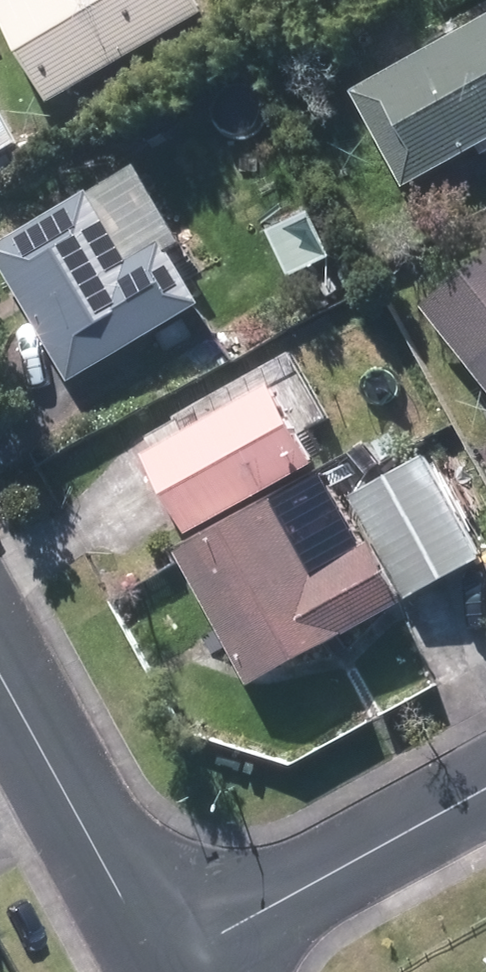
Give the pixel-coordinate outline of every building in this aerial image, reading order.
[(63,94),(227,1),(226,0),(9,0),(63,94)] [(416,180),(485,141),(485,19),(363,86),(416,180)] [(0,86),(0,151),(28,135),(0,86)] [(8,244),(83,370),(215,292),(180,235),(148,254),(107,185),(8,244)] [(441,296),(485,357),(485,262),(441,296)] [(155,450),(196,524),(325,454),(285,380),(155,450)] [(263,676),(485,552),(485,545),(436,455),(366,494),(388,532),(327,566),(286,493),(190,546),(263,676)]
